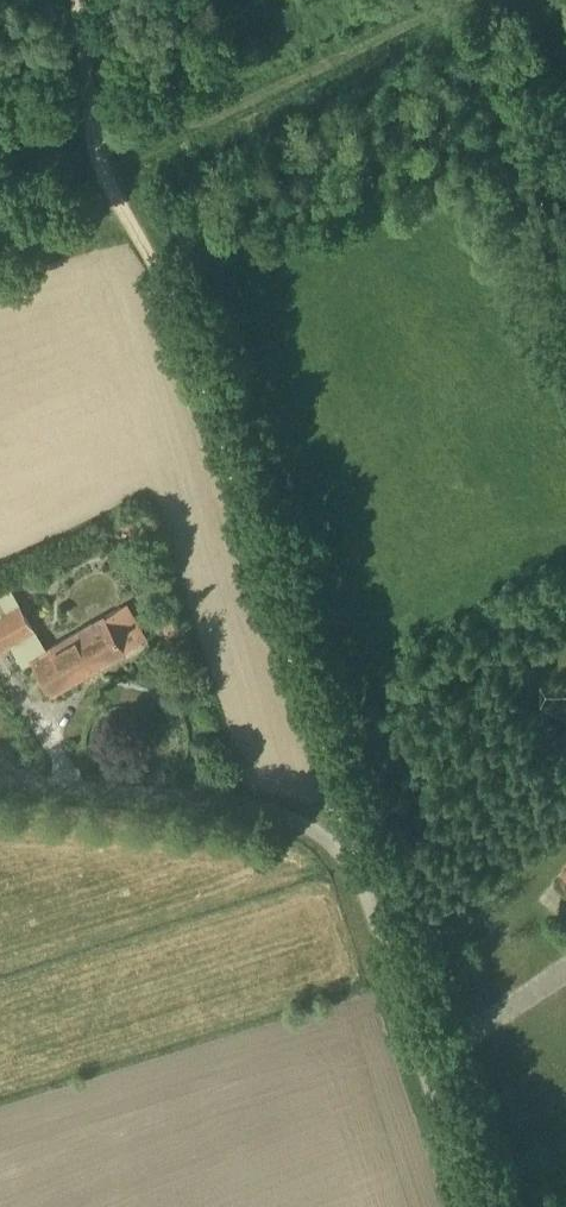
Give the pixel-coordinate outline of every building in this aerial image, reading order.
[(33,633),(18,604),(0,614),(0,650),(33,633)] [(51,692),(123,650),(136,642),(117,609),(32,658),(51,692)]
